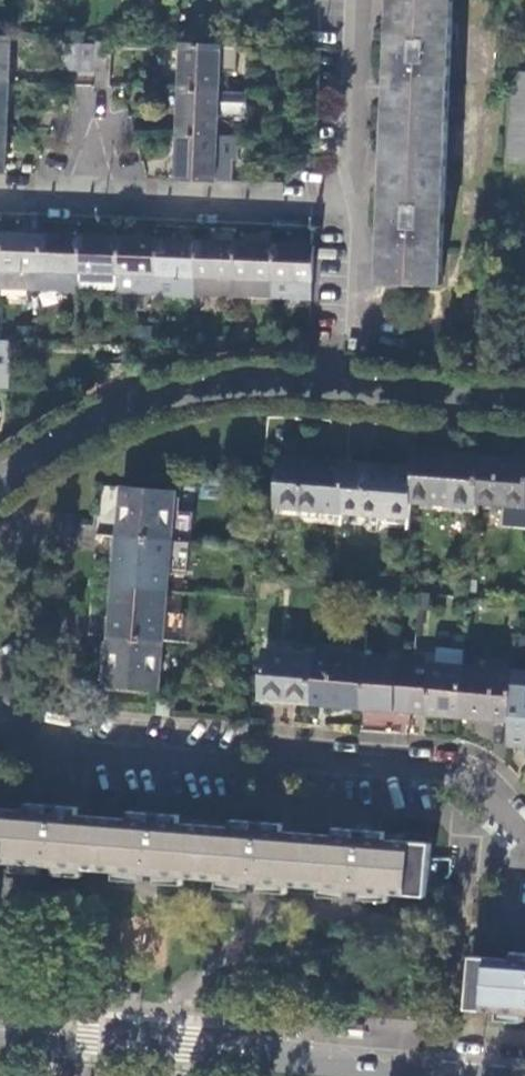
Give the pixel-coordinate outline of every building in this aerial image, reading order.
[(441,287),(452,0),(393,0),(386,178),(382,285),(441,287)] [(10,37),(0,37),(0,83),(9,83),(10,37)] [(110,41),(96,41),(95,86),(109,87),(110,41)] [(64,43),(63,70),(94,72),(95,44),(64,43)] [(238,47),(183,44),(181,90),(218,91),(219,72),(237,72),(238,47)] [(507,161),(524,162),(524,74),(511,74),(507,161)] [(7,128),(9,83),(0,83),(0,128),(7,128)] [(181,90),(178,134),(216,136),(218,91),(181,90)] [(222,100),(220,115),(243,117),(244,102),(222,100)] [(178,134),(177,179),(231,182),(232,162),(237,162),(238,137),(216,136),(178,134)] [(41,236),(3,234),(1,269),(0,289),(39,291),(39,271),(41,236)] [(80,237),(41,236),(39,271),(79,273),(80,237)] [(119,239),(80,237),(79,273),(118,274),(119,239)] [(159,240),(119,239),(118,274),(117,292),(157,294),(157,276),(159,240)] [(198,242),(159,240),(157,276),(196,277),(198,242)] [(237,243),(198,242),(196,277),(195,293),(235,295),(237,243)] [(275,245),(237,243),(235,295),(273,296),(275,245)] [(313,246),(275,245),(273,296),(293,297),(294,282),(312,282),(313,246)] [(414,452),(413,469),(409,505),(477,511),(478,504),(482,457),(414,452)] [(482,457),(478,504),(524,508),(524,461),(482,457)] [(342,514),(346,463),(280,458),(276,508),(342,514)] [(413,469),(346,463),(342,514),(408,520),(409,505),(413,469)] [(176,492),(167,491),(122,487),(118,537),(172,542),(176,492)] [(114,588),(168,593),(172,542),(118,537),(114,588)] [(164,641),(168,593),(114,588),(110,636),(164,641)] [(164,641),(110,636),(106,687),(160,691),(164,641)] [(465,650),(440,648),(438,664),(464,667),(465,650)] [(310,703),(314,654),(265,649),(261,699),(310,703)] [(359,707),(363,658),(314,654),(310,703),(359,707)] [(413,662),(363,658),(359,707),(408,711),(413,662)] [(438,664),(413,662),(408,711),(459,716),(464,667),(438,664)] [(513,671),(464,667),(459,716),(508,720),(511,694),(513,671)] [(511,694),(508,720),(507,745),(524,746),(524,695),(511,694)] [(408,895),(412,841),(1,810),(0,821),(0,863),(408,895)] [(472,957),(468,1009),(524,1014),(524,962),(472,957)]
